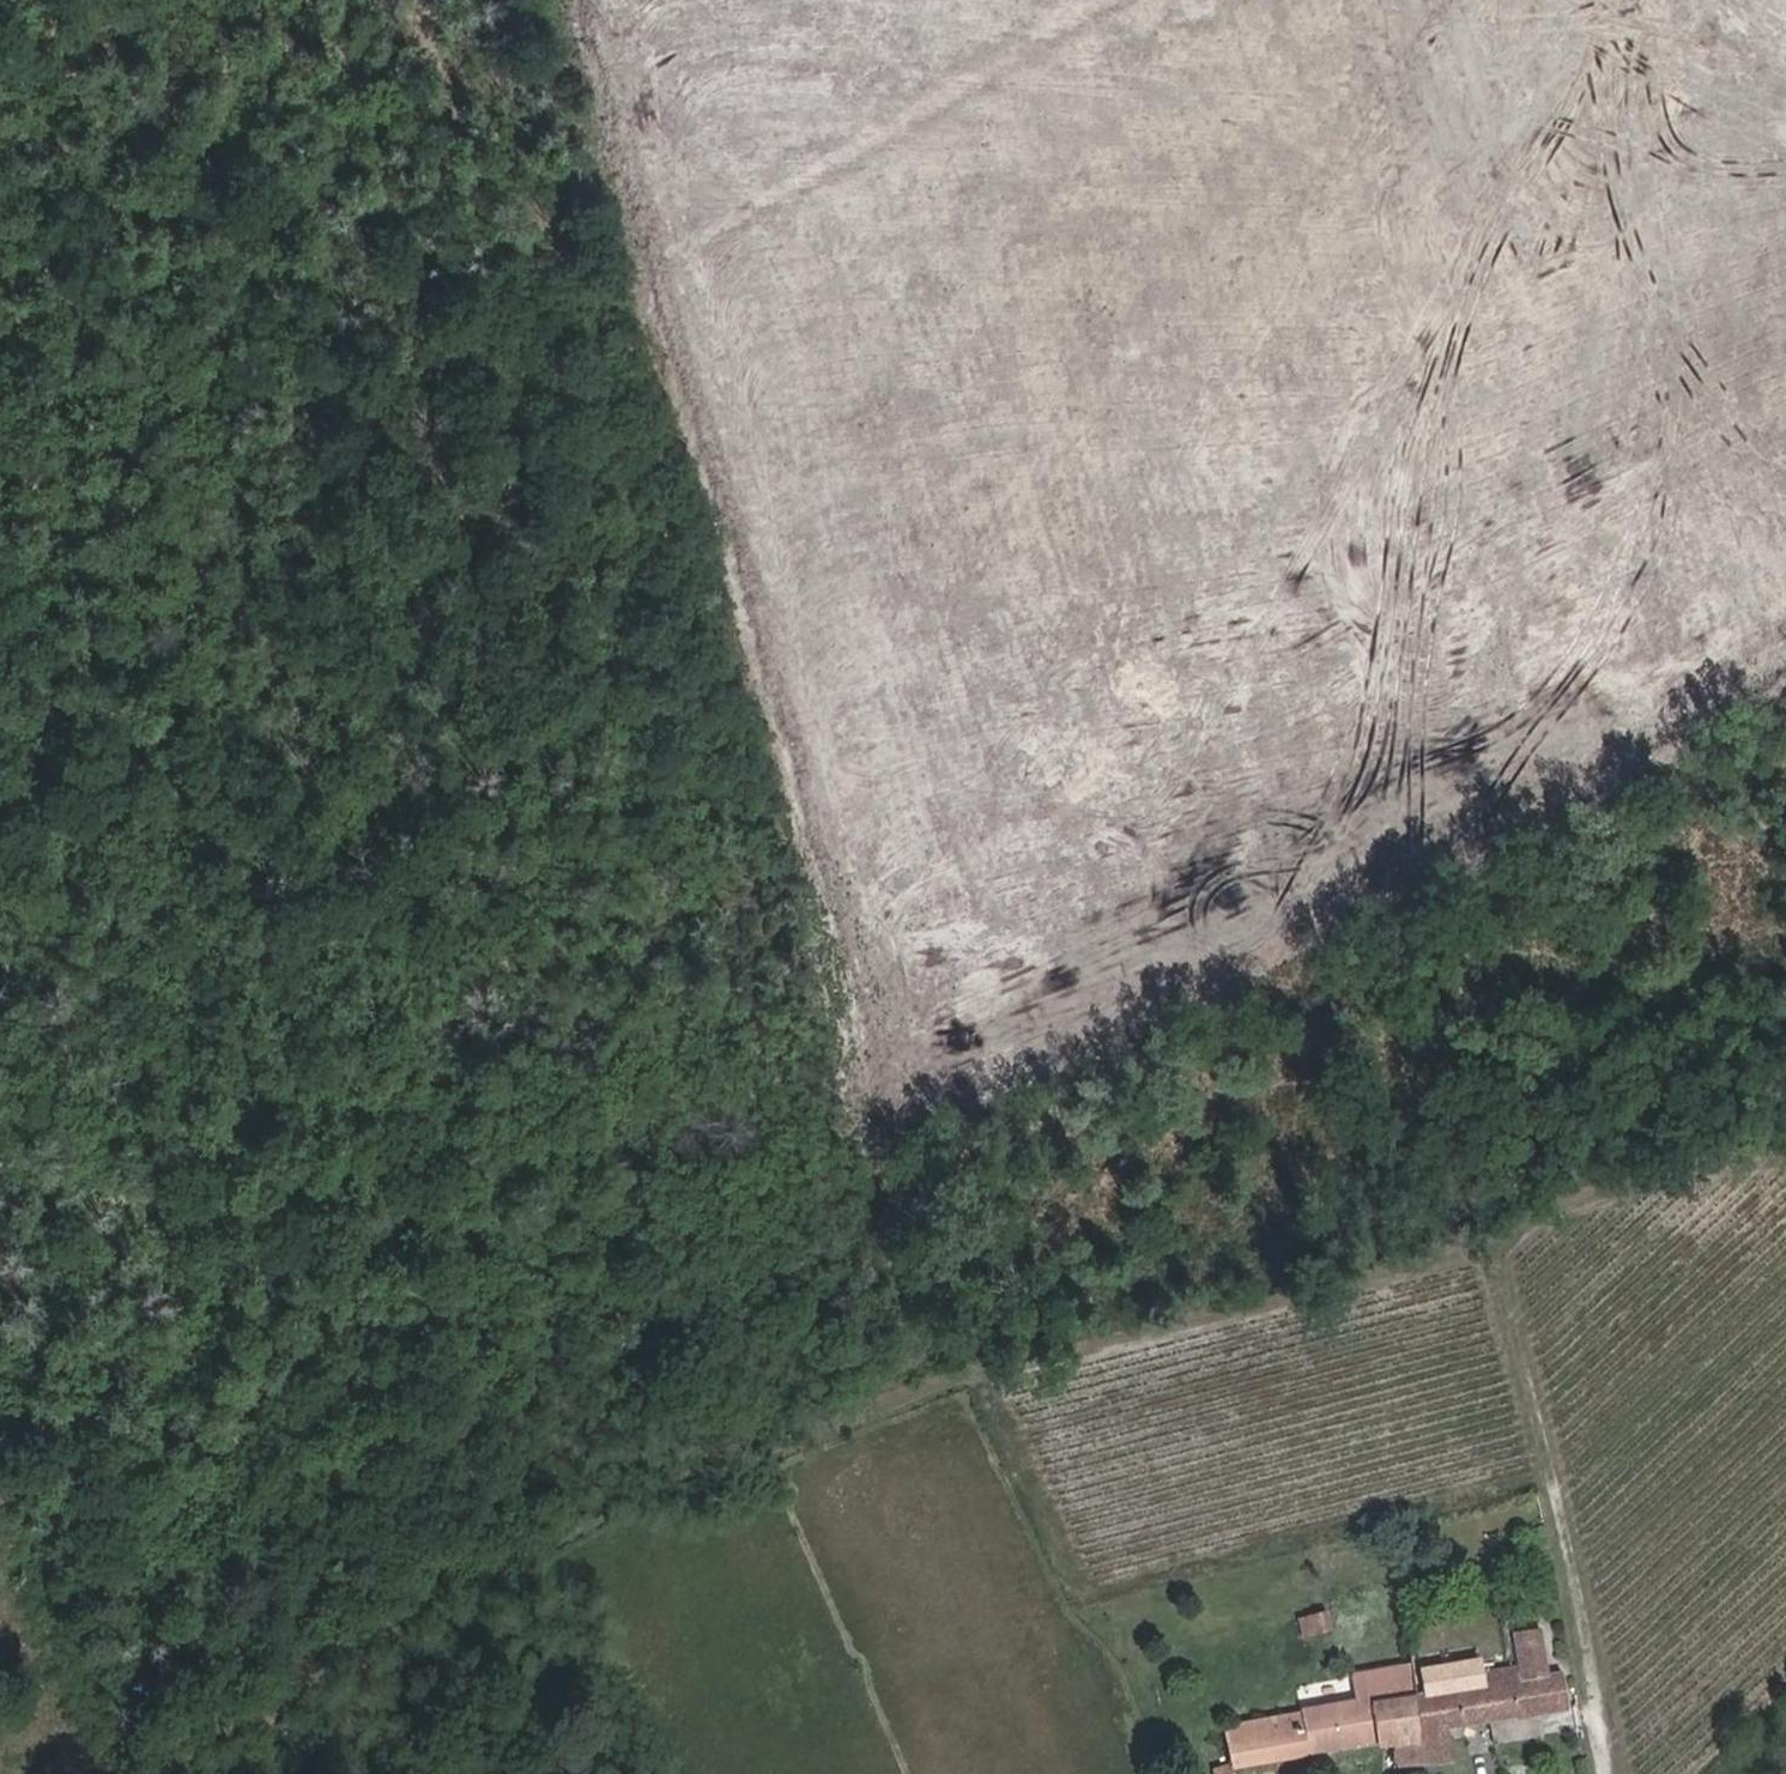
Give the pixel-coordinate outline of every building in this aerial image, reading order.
[(1325,1613),(1309,1616),(1313,1631),(1328,1627),(1325,1613)] [(1313,1631),(1309,1616),(1299,1619),(1303,1633),(1313,1631)] [(1520,1667),(1521,1679),(1547,1675),(1539,1628),(1514,1632),(1520,1667)] [(1480,1660),(1423,1670),(1428,1695),(1416,1697),(1414,1697),(1420,1740),(1393,1741),(1394,1764),(1447,1760),(1442,1728),(1485,1721),(1480,1688),(1485,1687),(1485,1686),(1482,1673),(1480,1660)] [(1232,1766),(1392,1738),(1393,1741),(1420,1740),(1414,1697),(1416,1697),(1412,1667),(1353,1677),(1357,1702),(1224,1725),(1232,1766)] [(1521,1679),(1520,1667),(1511,1669),(1512,1681),(1521,1679)] [(1511,1669),(1482,1673),(1485,1686),(1512,1681),(1511,1669)] [(1547,1675),(1521,1679),(1512,1681),(1485,1686),(1485,1687),(1480,1688),(1485,1721),(1505,1717),(1530,1714),(1568,1707),(1562,1673),(1547,1675)] [(1215,1770),(1216,1773),(1234,1773),(1232,1766),(1215,1770)]
